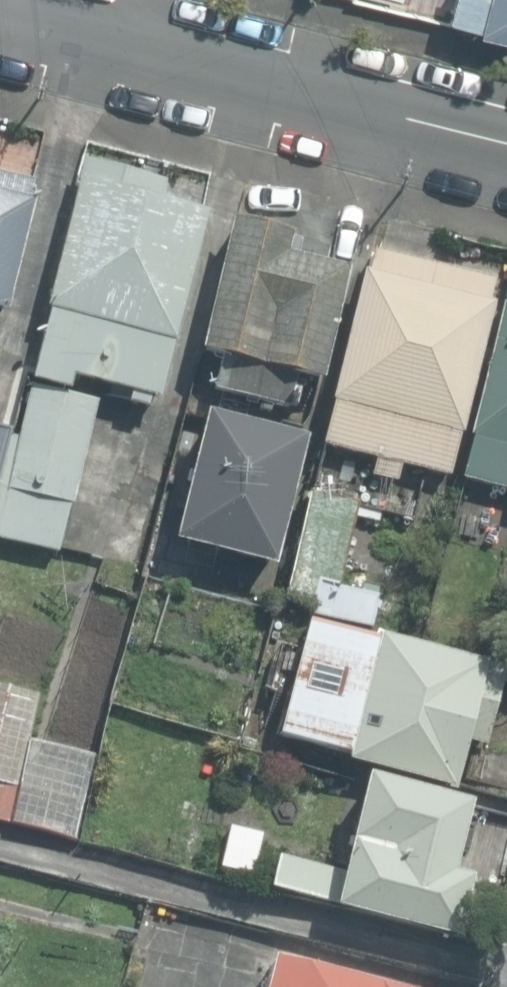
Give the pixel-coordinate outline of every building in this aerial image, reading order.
[(448,12),(506,29),(506,0),(451,0),(448,12)] [(82,162),(44,310),(48,311),(16,440),(12,439),(0,488),(0,541),(59,556),(103,385),(134,392),(131,405),(147,409),(150,397),(161,399),(208,209),(157,199),(162,182),(82,162)] [(7,312),(35,199),(30,198),(33,184),(0,175),(0,311),(7,312)] [(323,381),(346,267),(284,255),(288,235),(226,222),(199,350),(222,355),(214,393),(290,409),(297,376),(323,381)] [(374,474),(397,480),(402,463),(451,476),(495,304),(488,302),(493,279),(375,250),(369,273),(366,272),(324,441),(379,455),(374,474)] [(503,309),(502,309),(460,477),(506,489),(506,295),(503,309)] [(272,567),(303,441),(200,417),(169,543),(272,567)] [(10,429),(0,427),(0,467),(10,429)] [(370,626),(377,595),(339,587),(357,503),(307,492),(284,599),(310,605),(308,614),(370,626)] [(346,763),(455,790),(467,741),(486,746),(505,667),(308,619),(279,737),(348,754),(346,763)] [(72,835),(80,801),(19,787),(29,743),(40,693),(0,684),(0,818),(72,835)] [(19,787),(80,801),(89,757),(29,743),(19,787)] [(270,888),(456,937),(471,876),(454,872),(471,805),(366,777),(341,872),(279,856),(270,888)] [(220,867),(253,875),(263,836),(230,828),(220,867)] [(275,956),(267,986),(396,986),(275,956)]
